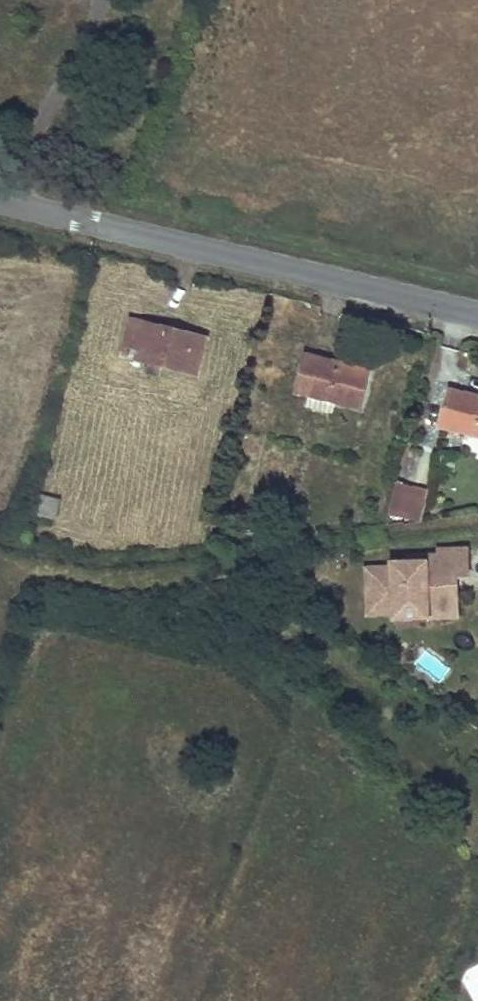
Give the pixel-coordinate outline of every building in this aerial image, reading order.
[(135,358),(145,360),(161,365),(196,373),(205,338),(129,320),(122,348),(137,352),(135,358)] [(295,392),(308,395),(332,401),(360,408),(370,369),(304,353),(295,392)] [(161,365),(145,360),(141,373),(158,377),(161,365)] [(449,398),(477,405),(477,400),(450,393),(449,398)] [(332,401),(308,395),(306,406),(330,411),(332,401)] [(442,429),(477,437),(477,405),(449,398),(442,429)] [(395,484),(386,520),(401,518),(408,488),(395,484)] [(40,496),(36,514),(53,518),(58,500),(40,496)] [(465,557),(465,545),(436,546),(436,551),(436,558),(465,557)] [(445,583),(444,575),(466,575),(465,557),(436,558),(436,551),(402,553),(402,559),(388,559),(389,563),(363,564),(365,611),(391,611),(391,606),(425,605),(425,615),(455,614),(454,583),(445,583)] [(425,615),(425,605),(391,606),(391,611),(391,616),(425,615)]
